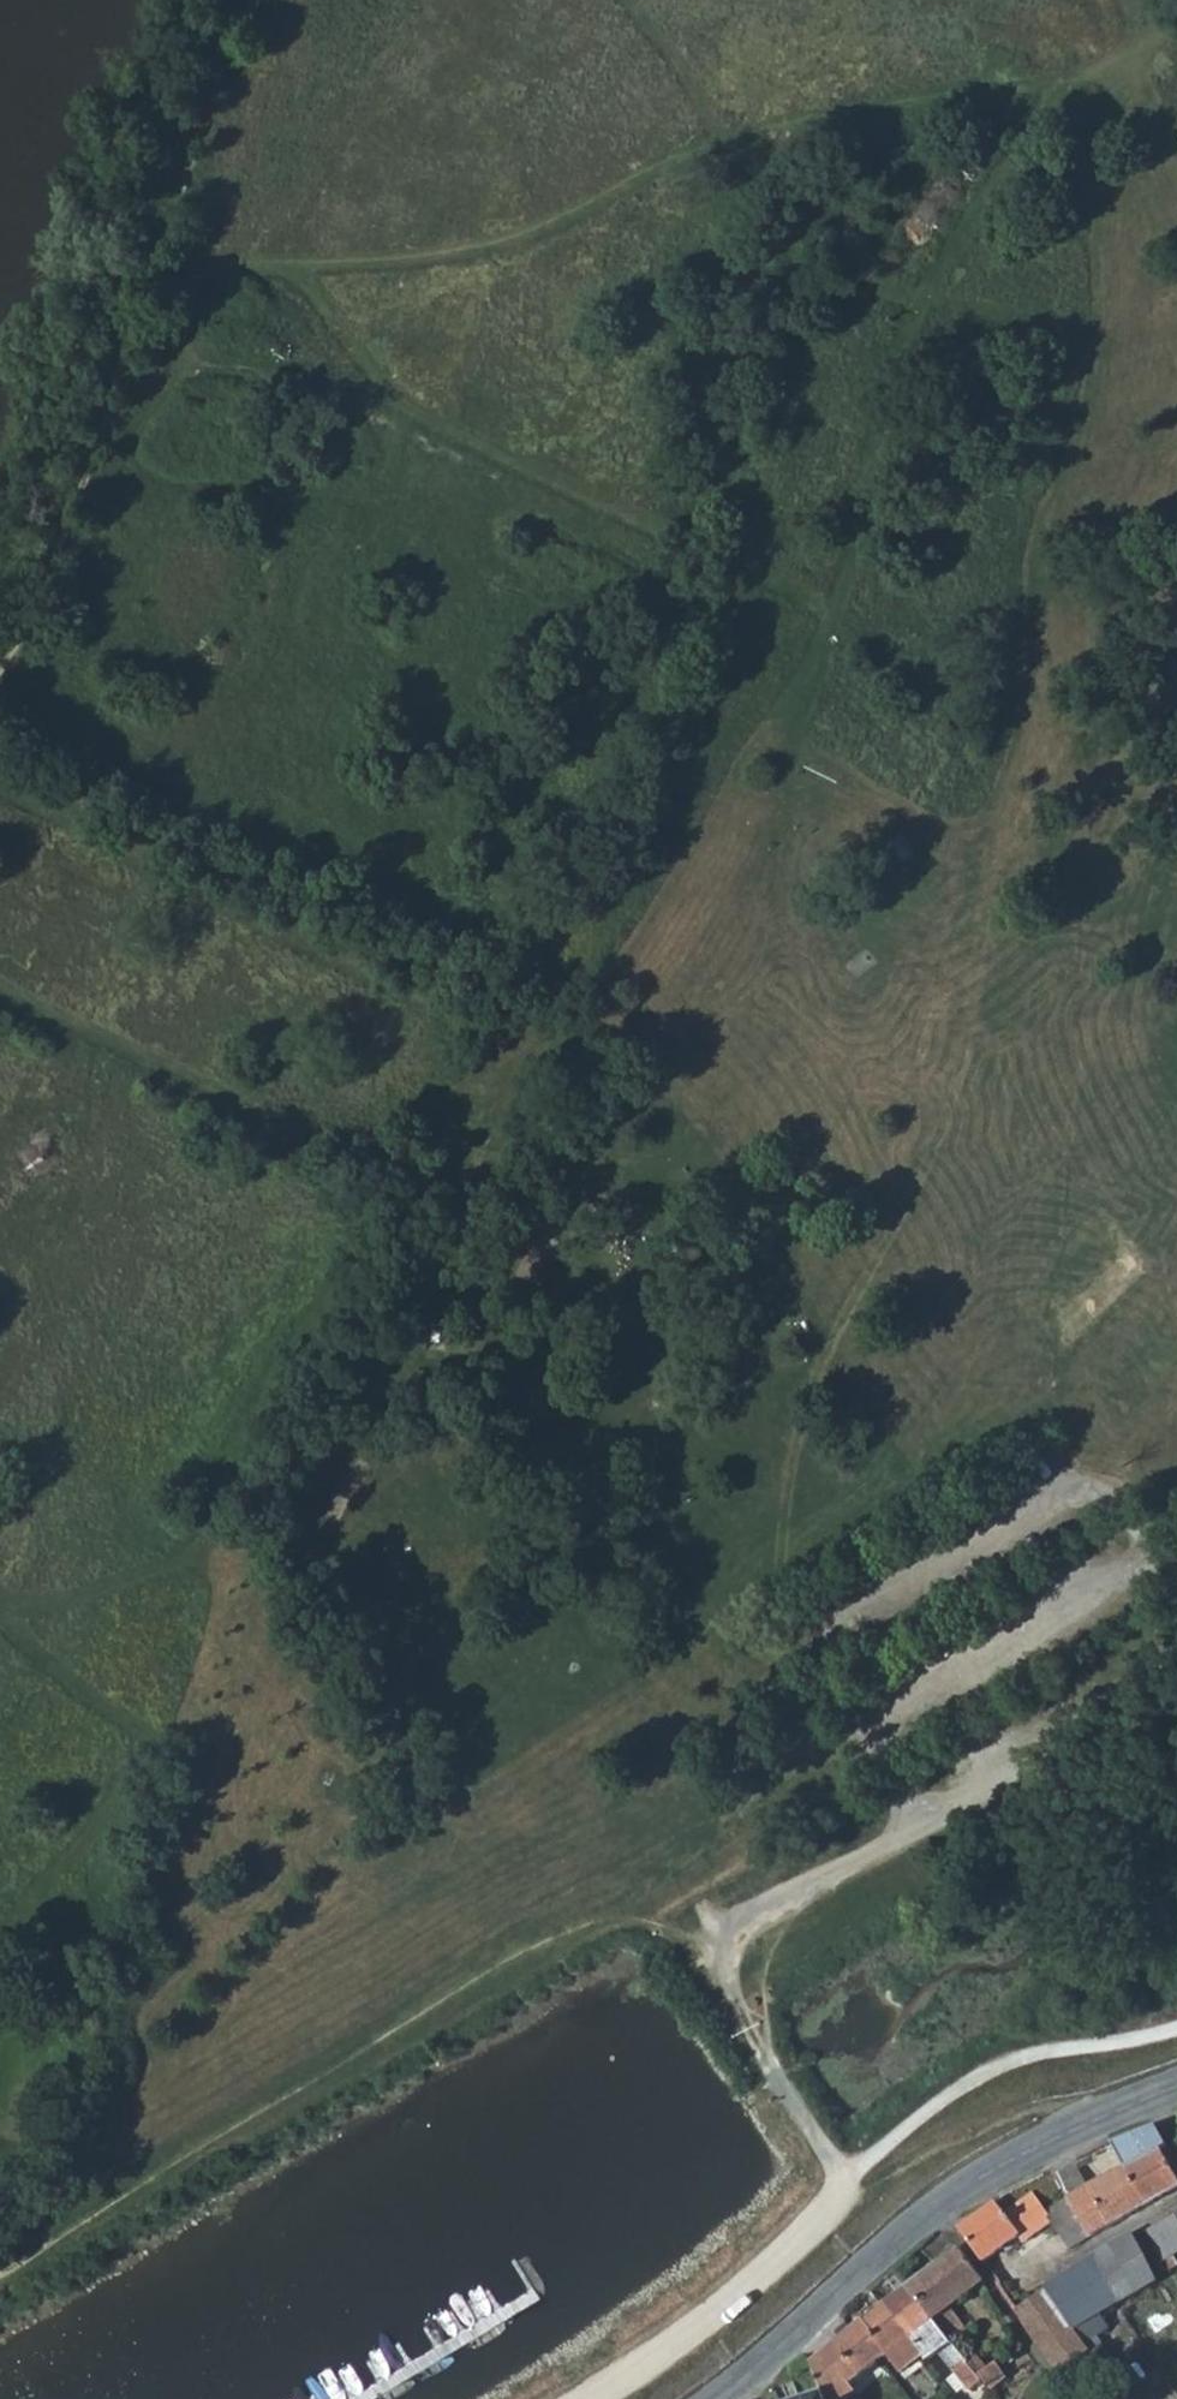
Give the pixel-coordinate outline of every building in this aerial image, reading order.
[(1145,2155),(1124,2168),(1144,2207),(1176,2188),(1176,2162),(1157,2126),(1133,2135),(1145,2155)] [(1145,2155),(1133,2135),(1112,2145),(1124,2168),(1145,2155)] [(1086,2151),(1055,2166),(1075,2197),(1070,2200),(1094,2236),(1144,2207),(1124,2168),(1103,2180),(1086,2151)] [(999,2202),(960,2229),(983,2262),(1021,2237),(1025,2243),(1055,2223),(1049,2214),(1035,2193),(1006,2213),(999,2202)] [(1049,2214),(1055,2223),(1071,2249),(1094,2236),(1070,2200),(1049,2214)] [(1147,2229),(1163,2262),(1176,2255),(1176,2213),(1147,2229)] [(1115,2247),(1141,2291),(1156,2281),(1130,2237),(1115,2247)] [(1115,2247),(1097,2259),(1124,2301),(1141,2291),(1115,2247)] [(933,2319),(980,2283),(984,2281),(960,2249),(907,2287),(933,2319)] [(1035,2259),(998,2283),(1017,2310),(1046,2289),(1077,2331),(1117,2305),(1124,2301),(1097,2259),(1053,2286),(1035,2259)] [(976,2384),(982,2378),(964,2355),(933,2319),(907,2287),(886,2303),(927,2357),(930,2361),(947,2349),(976,2384)] [(1060,2373),(1091,2351),(1077,2331),(1046,2289),(1017,2310),(1060,2373)] [(862,2321),(887,2356),(898,2371),(909,2364),(911,2369),(927,2357),(886,2303),(862,2321)] [(823,2393),(825,2398),(828,2398),(851,2382),(887,2356),(862,2321),(810,2365),(823,2393)] [(964,2355),(982,2378),(992,2389),(1003,2383),(1005,2375),(999,2365),(1024,2347),(1009,2324),(964,2355)] [(859,2394),(851,2382),(828,2398),(852,2398),(859,2394)]
